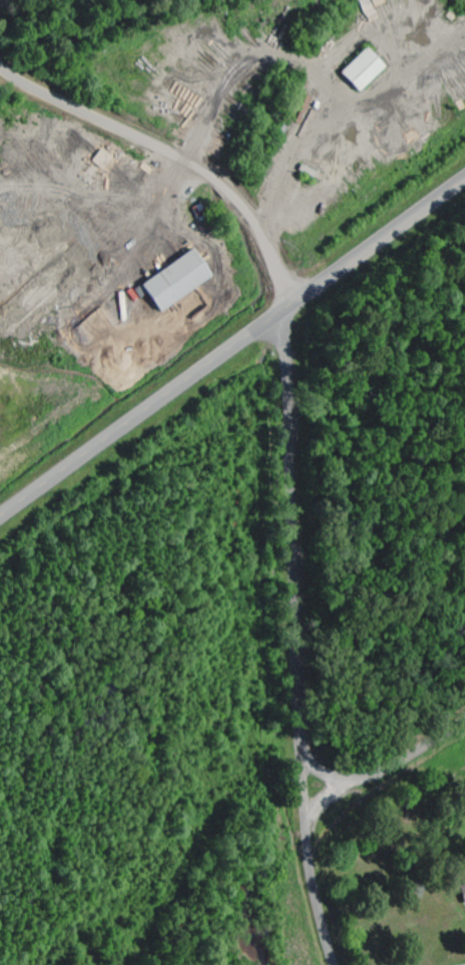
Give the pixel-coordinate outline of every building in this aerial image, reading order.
[(391,65),(372,47),(346,74),(365,92),(391,65)] [(116,157),(105,149),(95,162),(106,170),(116,157)] [(213,217),(205,203),(196,208),(204,222),(213,217)] [(146,285),(164,313),(218,277),(200,249),(146,285)]
